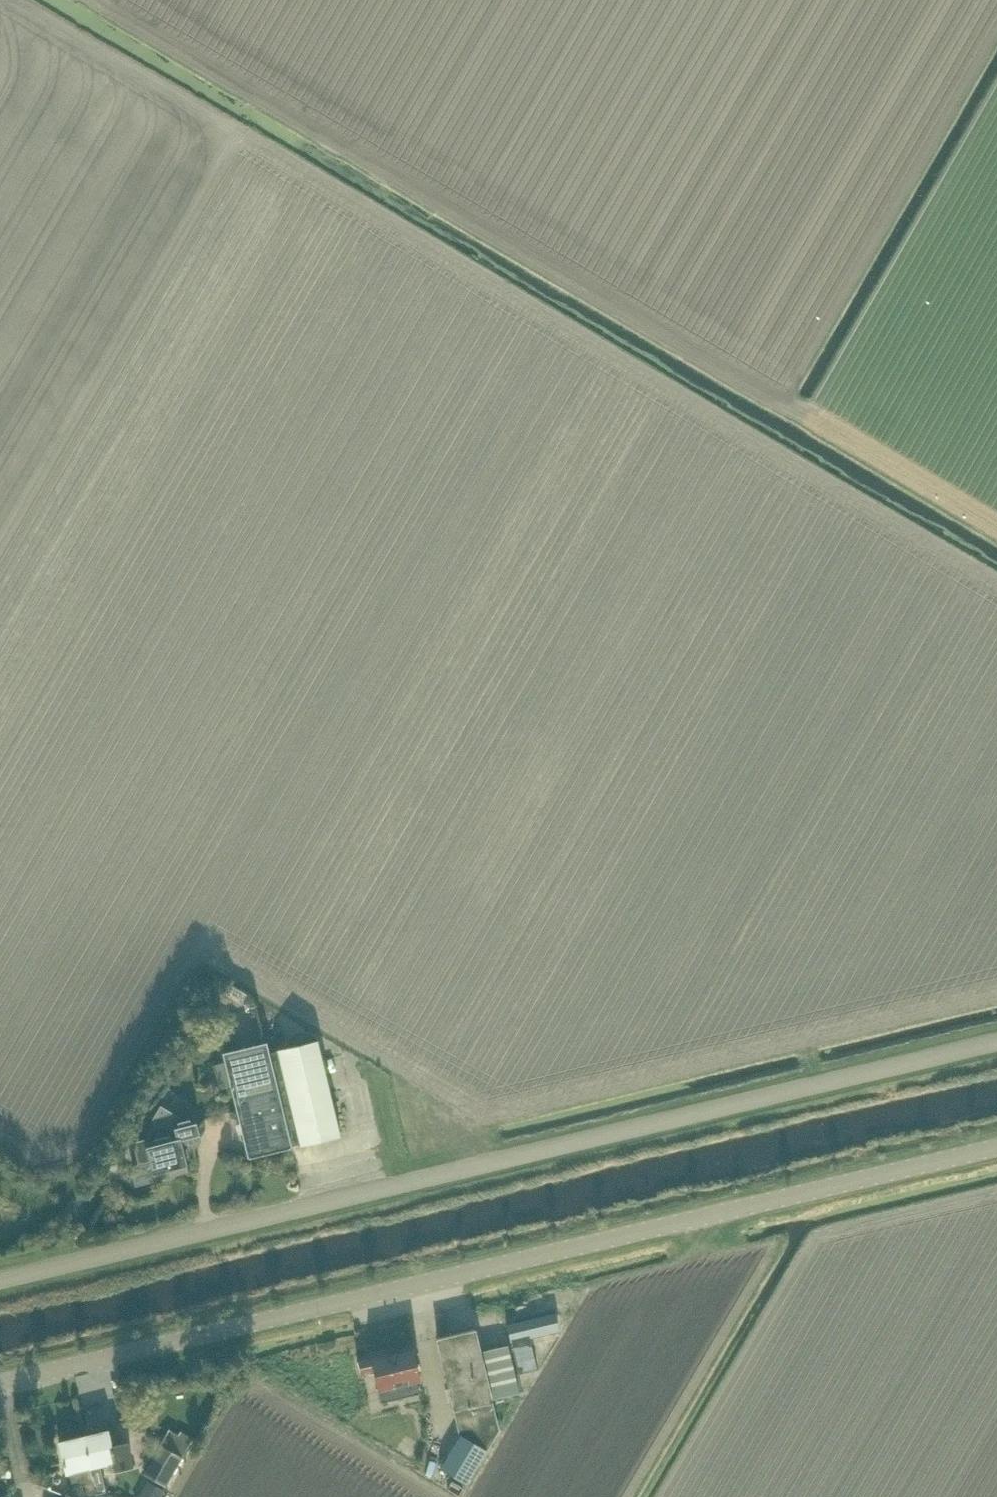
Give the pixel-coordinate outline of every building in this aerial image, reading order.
[(264,1044),(225,1053),(233,1086),(231,1086),(231,1088),(233,1088),(250,1157),(290,1148),(290,1146),(299,1143),(300,1145),(341,1135),(319,1040),(267,1053),(264,1044)] [(149,1136),(149,1140),(132,1144),(138,1168),(151,1164),(155,1179),(187,1171),(184,1158),(189,1157),(192,1152),(189,1140),(197,1138),(198,1141),(200,1141),(193,1116),(174,1121),(174,1118),(175,1115),(161,1107),(154,1119),(157,1128),(154,1129),(151,1131),(150,1133),(149,1136)] [(226,1135),(226,1120),(199,1121),(199,1136),(226,1135)] [(475,1328),(437,1337),(461,1435),(441,1468),(466,1483),(499,1429),(491,1399),(519,1393),(508,1345),(480,1352),(475,1328)] [(361,1375),(374,1372),(381,1401),(419,1392),(416,1380),(420,1379),(413,1349),(388,1355),(386,1350),(370,1354),(370,1357),(358,1360),(361,1375)] [(110,1429),(84,1436),(98,1492),(108,1490),(102,1464),(116,1461),(118,1469),(135,1465),(129,1442),(114,1445),(110,1429)] [(88,1494),(98,1492),(84,1436),(58,1442),(66,1474),(70,1473),(72,1482),(85,1479),(88,1494)] [(164,1483),(172,1469),(180,1455),(160,1443),(144,1471),(164,1483)] [(139,1496),(159,1496),(164,1488),(149,1480),(139,1496)]
